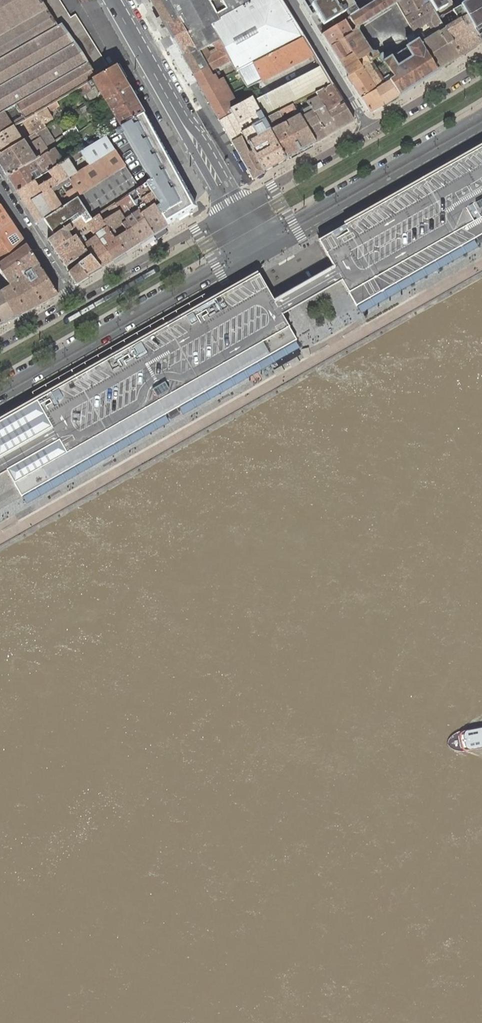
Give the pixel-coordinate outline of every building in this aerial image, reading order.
[(96,77),(94,74),(87,63),(75,44),(61,25),(57,27),(40,0),(0,0),(0,135),(14,126),(22,122),(37,113),(46,107),(56,101),(77,89),(93,79),(96,77)] [(57,27),(61,25),(75,44),(87,63),(94,74),(108,65),(75,14),(71,17),(60,0),(40,0),(57,27)] [(219,40),(211,24),(256,0),(151,0),(163,21),(193,75),(207,68),(198,52),(205,48),(214,43),(219,40)] [(230,60),(237,71),(304,37),(281,0),(256,0),(211,24),(219,40),(230,60)] [(324,25),(355,6),(351,0),(309,0),(324,25)] [(396,0),(377,0),(335,27),(353,55),(340,62),(348,76),(361,68),(357,61),(366,55),(370,61),(379,56),(376,53),(371,52),(358,31),(359,26),(397,2),(396,0)] [(461,56),(439,18),(428,0),(401,0),(397,3),(414,33),(437,72),(461,56)] [(439,18),(455,9),(450,0),(428,0),(439,18)] [(459,4),(460,6),(478,37),(481,35),(481,0),(466,0),(459,4)] [(461,56),(481,43),(478,37),(460,6),(455,9),(439,18),(461,56)] [(353,55),(335,27),(323,34),(339,62),(340,62),(353,55)] [(400,95),(437,72),(414,33),(406,38),(410,45),(387,60),(382,54),(379,56),(394,78),(390,80),(400,95)] [(304,37),(237,71),(247,89),(314,54),(304,37)] [(215,69),(230,60),(219,40),(214,43),(218,50),(209,55),(205,48),(198,52),(207,68),(212,77),(214,75),(217,73),(215,69)] [(384,105),(400,95),(390,80),(394,78),(379,56),(370,61),(366,55),(357,61),(361,68),(384,105)] [(129,87),(116,65),(96,77),(93,79),(105,101),(106,101),(110,99),(129,87)] [(321,66),(254,101),(264,120),(278,112),(292,105),(304,98),(315,93),(332,84),(321,66)] [(218,81),(214,75),(212,77),(207,68),(193,75),(220,121),(232,114),(231,112),(236,109),(235,109),(232,103),(231,101),(234,100),(222,79),(218,81)] [(370,113),(384,105),(361,68),(348,76),(347,77),(352,85),(353,84),(370,113)] [(354,121),(332,84),(315,93),(338,130),(354,121)] [(144,113),(129,87),(110,99),(106,101),(121,127),(126,124),(144,113)] [(37,113),(44,125),(53,119),(49,112),(59,107),(58,106),(80,93),(77,89),(56,101),(46,107),(37,113)] [(338,130),(315,93),(304,98),(312,111),(327,136),(338,130)] [(254,101),(252,99),(235,109),(236,109),(231,112),(232,114),(244,135),(247,142),(263,172),(285,160),(264,120),(254,101)] [(300,118),(292,105),(278,112),(300,151),(315,143),(300,118)] [(327,136),(312,111),(300,118),(315,143),(327,136)] [(300,151),(278,112),(264,120),(285,160),(300,151)] [(23,142),(21,138),(29,133),(31,137),(35,134),(46,128),(44,125),(37,113),(22,122),(14,126),(0,135),(0,156),(23,142)] [(192,212),(195,203),(144,113),(126,124),(121,127),(119,128),(149,182),(145,184),(158,205),(155,207),(167,226),(192,212)] [(244,135),(232,114),(220,121),(232,142),(244,135)] [(96,121),(106,136),(111,133),(101,118),(96,121)] [(50,126),(55,137),(63,133),(57,122),(50,126)] [(44,147),(45,146),(54,141),(46,128),(35,134),(38,138),(44,147)] [(21,138),(23,142),(24,141),(31,137),(29,133),(21,138)] [(7,177),(36,159),(33,154),(27,145),(38,138),(35,134),(31,137),(24,141),(23,142),(0,156),(0,165),(7,177)] [(247,142),(244,135),(232,142),(253,179),(264,173),(263,172),(247,142)] [(31,201),(25,205),(37,223),(43,220),(43,219),(62,207),(77,197),(90,189),(125,166),(114,150),(105,136),(80,152),(83,157),(85,160),(87,163),(89,166),(80,171),(79,172),(77,173),(51,189),(31,201)] [(7,177),(16,191),(34,180),(48,172),(64,162),(57,151),(62,147),(60,144),(55,148),(49,152),(36,159),(7,177)] [(33,154),(36,159),(49,152),(45,146),(44,147),(33,154)] [(319,241),(334,268),(337,272),(340,277),(356,306),(481,235),(481,148),(319,241)] [(80,152),(68,159),(64,162),(48,172),(34,180),(16,191),(25,205),(31,201),(51,189),(77,173),(71,164),(73,163),(83,157),(80,152)] [(139,188),(125,166),(90,189),(77,197),(62,207),(43,219),(54,236),(69,226),(81,217),(85,223),(91,219),(99,215),(115,204),(129,195),(139,188)] [(145,184),(139,188),(129,195),(139,210),(140,213),(140,214),(154,235),(167,226),(155,207),(158,205),(145,184)] [(140,244),(154,235),(140,214),(140,213),(139,210),(129,195),(115,204),(119,210),(123,216),(125,219),(140,244)] [(119,210),(115,204),(99,215),(103,221),(107,227),(114,239),(116,238),(126,253),(140,244),(125,219),(123,216),(119,210)] [(1,206),(0,206),(0,239),(12,256),(12,257),(42,304),(58,296),(27,247),(1,206)] [(103,221),(99,215),(91,219),(85,223),(91,231),(94,236),(97,240),(113,261),(126,253),(116,238),(114,239),(107,227),(103,221)] [(91,231),(85,223),(81,217),(69,226),(72,230),(76,236),(75,236),(78,240),(86,252),(90,256),(101,268),(102,269),(113,261),(97,240),(94,236),(91,231)] [(69,226),(54,236),(48,241),(54,251),(72,239),(75,236),(76,236),(72,230),(69,226)] [(78,240),(75,236),(72,239),(54,251),(66,267),(86,252),(78,240)] [(0,239),(0,265),(12,257),(12,256),(0,239)] [(88,276),(101,268),(90,256),(79,264),(88,276)] [(42,304),(12,257),(0,265),(0,273),(8,286),(26,313),(42,304)] [(89,277),(88,276),(79,264),(68,273),(76,284),(77,284),(89,277)] [(334,268),(274,301),(277,307),(281,312),(340,277),(337,272),(334,268)] [(21,495),(171,410),(296,341),(281,312),(277,307),(274,301),(259,275),(0,422),(0,458),(3,463),(5,468),(21,495)] [(0,291),(0,293),(16,318),(21,315),(26,313),(8,286),(3,289),(0,291)] [(16,318),(0,293),(0,326),(16,318)]
